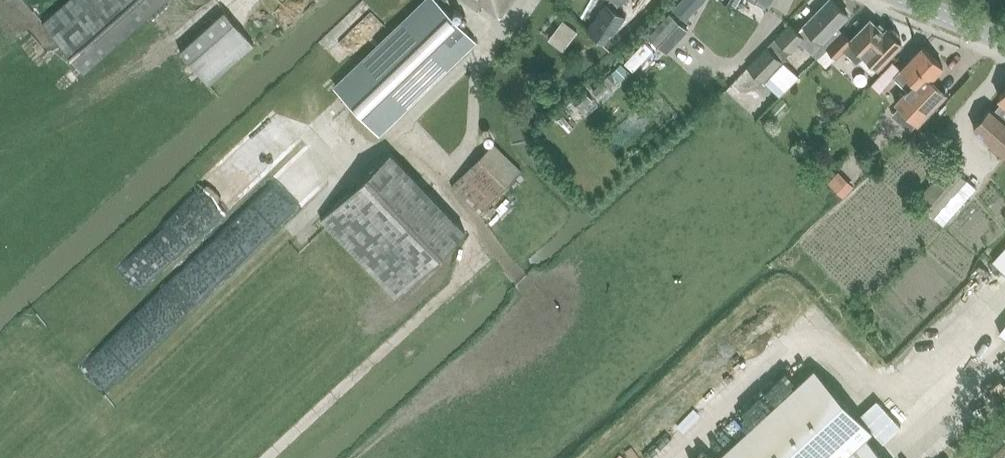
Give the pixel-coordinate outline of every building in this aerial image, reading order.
[(43,23),(84,70),(164,0),(69,0),(43,23)] [(408,103),(475,39),(437,0),(427,0),(336,88),(378,132),(408,103)] [(498,16),(511,0),(476,0),(498,16)] [(849,14),(833,0),(825,0),(802,25),(798,30),(789,22),(775,38),(767,46),(766,45),(747,66),(780,96),(799,76),(782,61),(783,60),(782,60),(790,51),(800,42),(812,53),(821,43),(849,14)] [(767,9),(772,0),(752,0),(767,9)] [(604,3),(586,29),(605,41),(609,33),(614,35),(625,16),(604,3)] [(566,38),(580,18),(565,9),(552,28),(566,38)] [(208,84),(253,44),(224,11),(179,51),(208,84)] [(668,14),(646,37),(665,55),(687,31),(668,14)] [(837,58),(844,50),(857,61),(863,55),(877,68),(902,42),(887,28),(883,31),(870,18),(850,38),(842,31),(826,48),(837,58)] [(900,68),(898,69),(894,74),(904,83),(908,86),(902,94),(894,102),(904,112),(918,124),(937,102),(945,94),(930,79),(944,65),(922,44),(900,68)] [(879,90),(894,74),(898,69),(900,68),(891,61),(871,82),(879,90)] [(997,98),(1001,101),(993,110),(989,107),(972,127),(1004,156),(1004,89),(997,98)] [(255,185),(158,277),(188,308),(324,179),(267,120),(221,163),(241,184),(248,177),(255,185)] [(480,213),(521,170),(493,143),(452,186),(480,213)] [(320,218),(396,296),(465,230),(389,151),(320,218)] [(844,160),(831,169),(845,188),(857,178),(844,160)] [(944,228),(978,190),(960,173),(925,212),(944,228)] [(996,250),(1004,258),(1004,240),(996,250)] [(999,284),(1004,276),(1004,261),(990,249),(976,266),(999,284)] [(867,436),(873,431),(814,367),(715,457),(887,457),(867,436)] [(664,452),(702,418),(691,405),(652,439),(664,452)]
